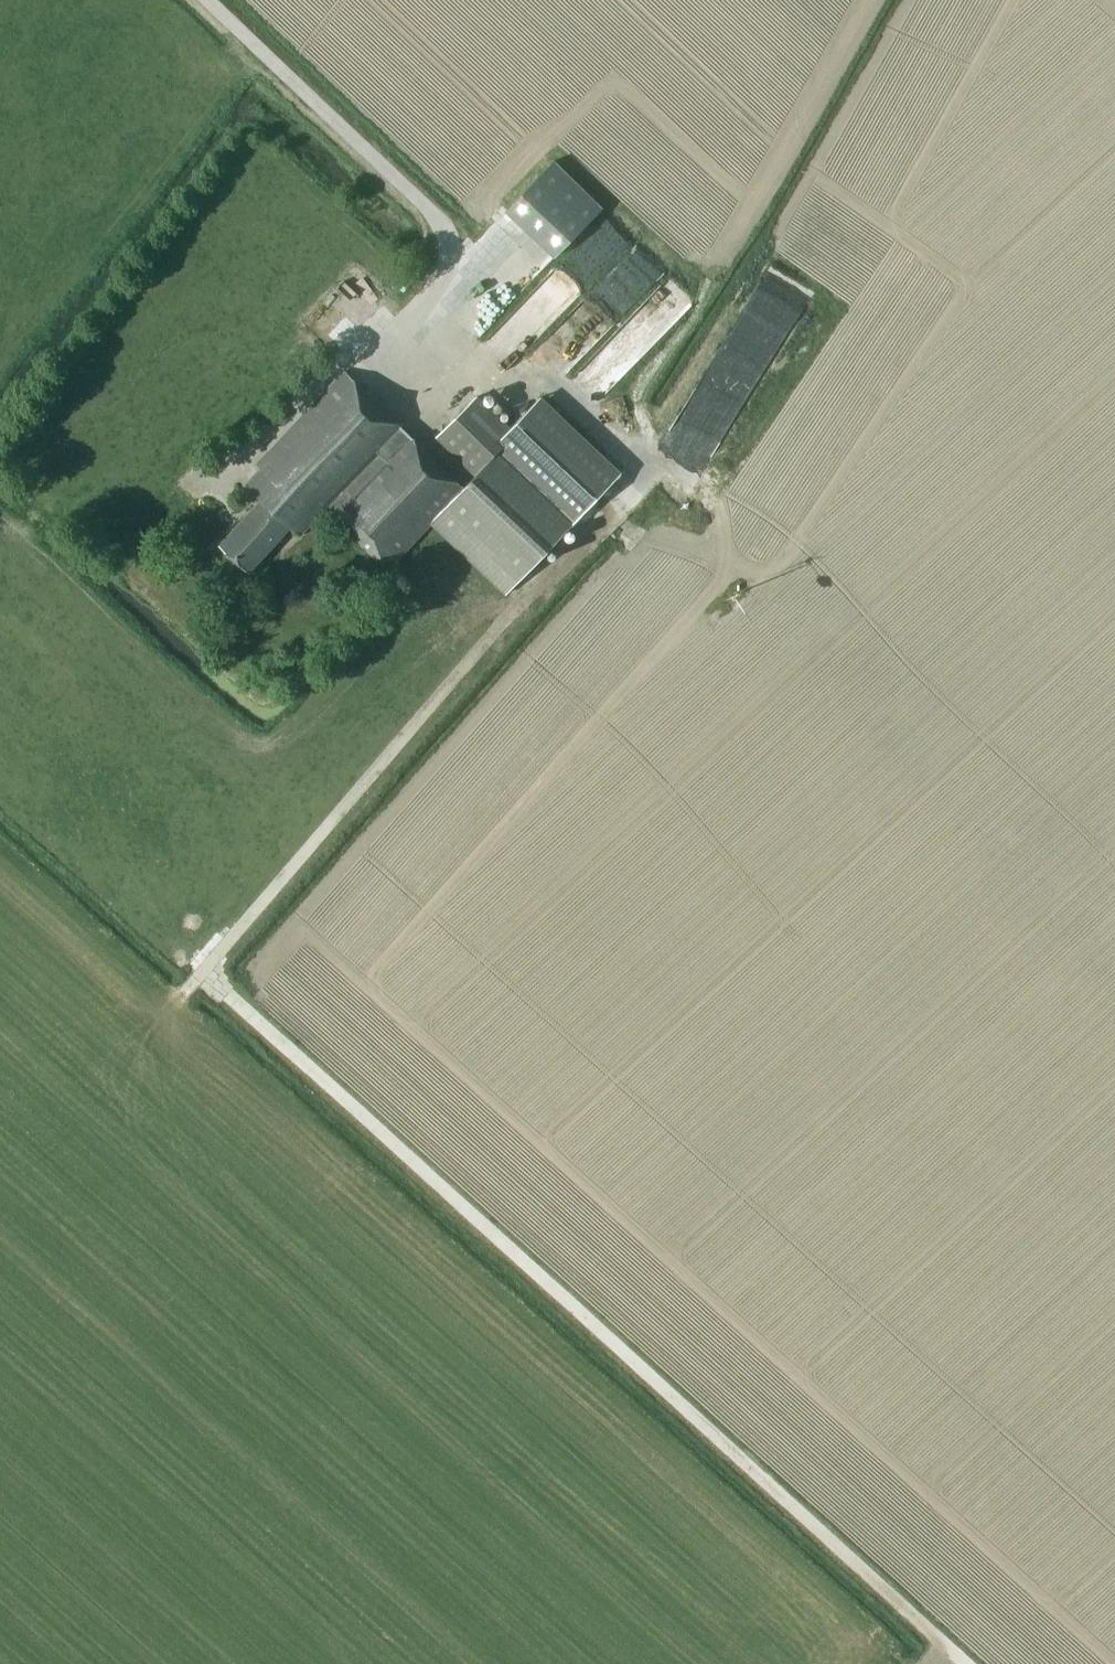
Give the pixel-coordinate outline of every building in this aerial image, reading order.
[(507,209),(556,257),(603,208),(555,161),(507,209)] [(610,219),(566,257),(573,265),(554,281),(569,299),(640,238),(626,222),(618,228),(610,219)] [(577,374),(604,398),(692,296),(665,273),(577,374)] [(533,404),(512,427),(480,396),(443,434),(481,471),(466,487),(347,370),(257,462),(264,469),(258,476),(250,484),(265,499),(222,543),(248,569),(290,526),(299,535),(316,517),(320,521),(330,511),(389,568),(436,520),(507,590),(584,511),(614,480),(533,404)]
